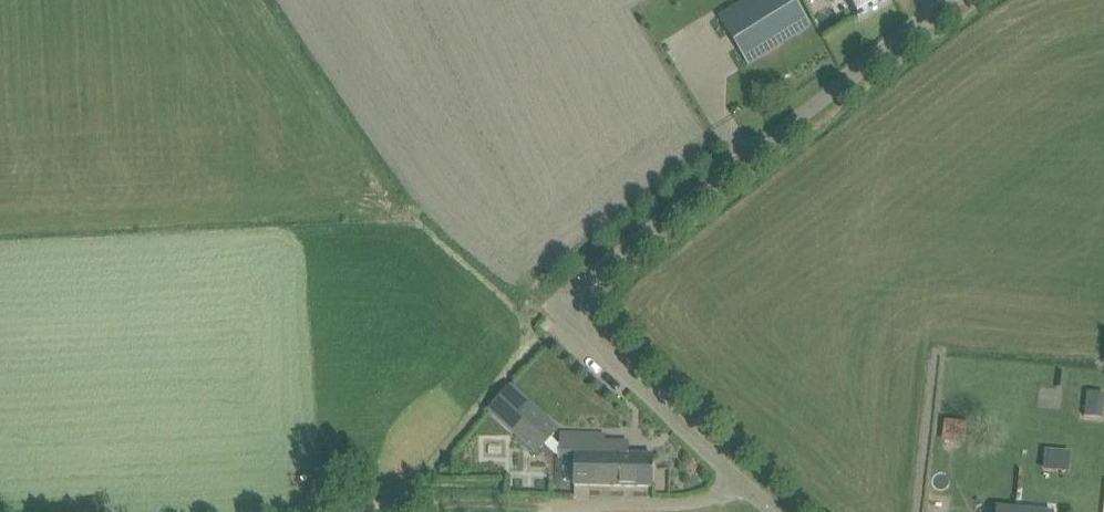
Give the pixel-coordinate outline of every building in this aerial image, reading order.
[(736,46),(748,65),(810,26),(794,0),(746,0),(718,17),(736,46)] [(858,18),(887,0),(847,0),(858,18)] [(488,408),(511,428),(537,452),(558,429),(509,384),(488,408)] [(1087,393),(1085,415),(1103,416),(1103,398),(1103,394),(1087,393)] [(967,422),(944,420),(942,442),(965,444),(967,422)] [(560,455),(560,458),(561,458),(561,480),(574,481),(574,485),(651,486),(651,472),(654,472),(654,469),(651,469),(651,454),(628,453),(628,442),(604,441),(604,434),(560,434),(560,455)]
